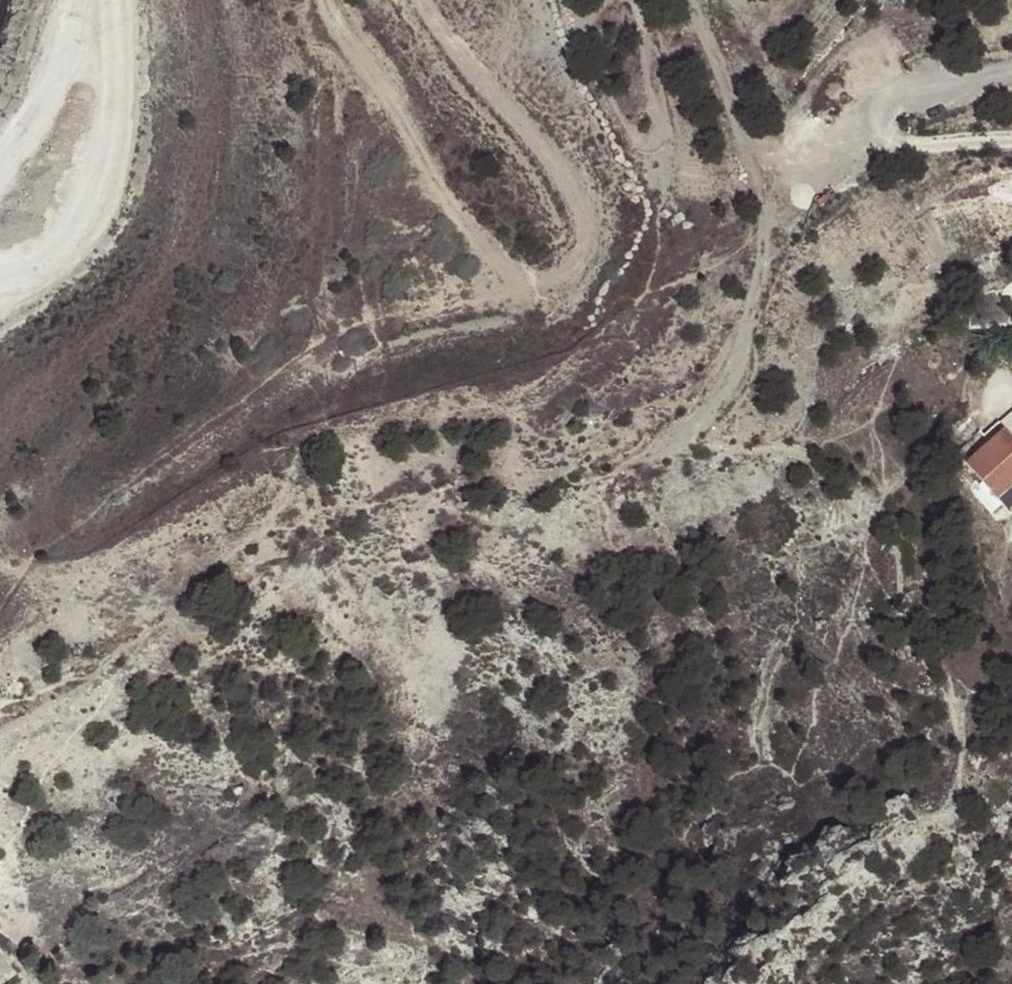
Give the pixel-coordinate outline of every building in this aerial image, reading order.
[(1001,436),(963,470),(1004,517),(1011,510),(1011,496),(1009,492),(1011,490),(1011,448),(1001,436)] [(0,966),(0,983),(2,983),(9,979),(0,966)]
